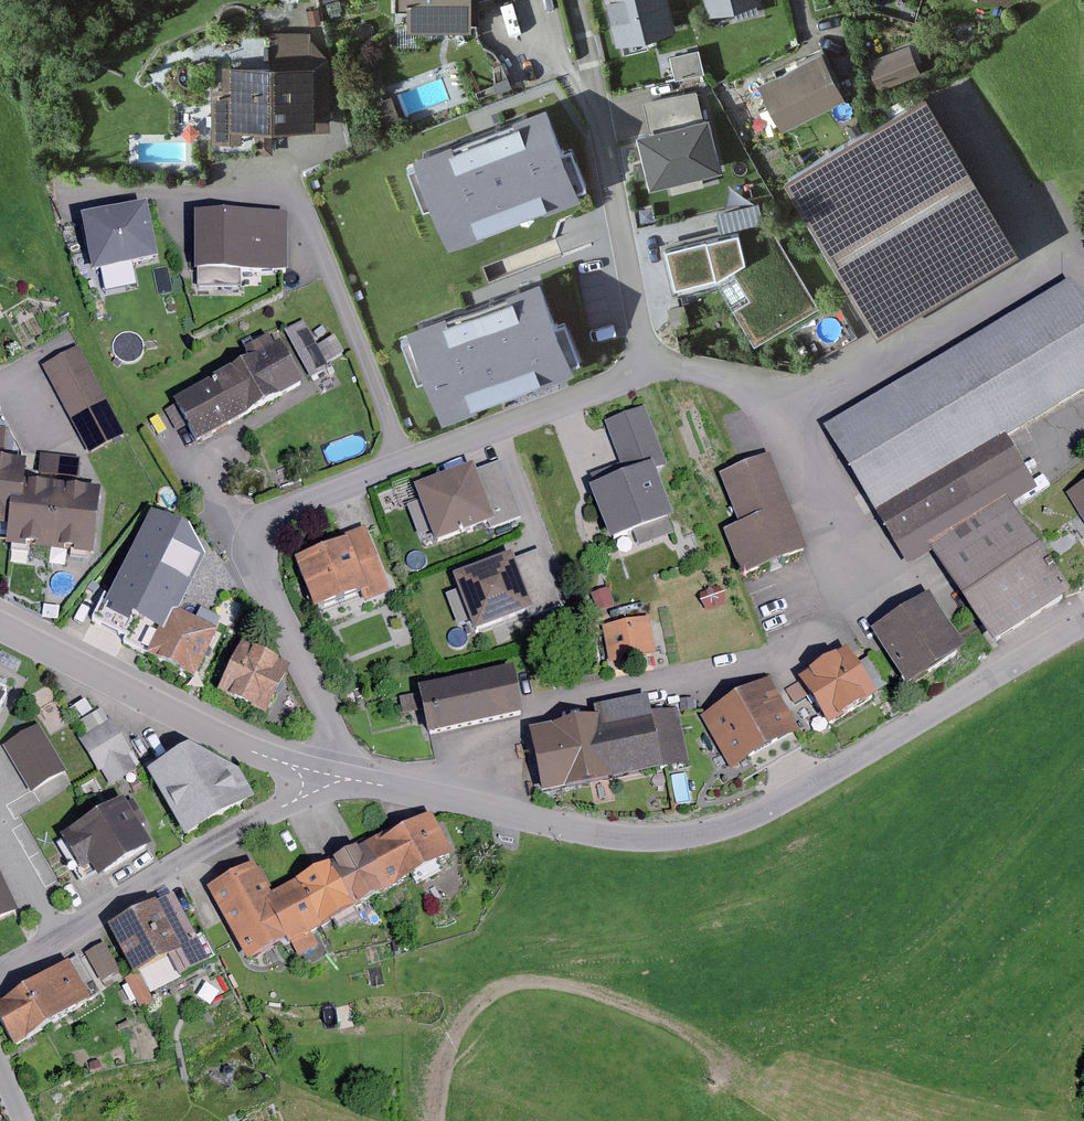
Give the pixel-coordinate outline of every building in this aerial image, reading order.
[(407,24),(474,25),(475,0),(407,0),(407,24)] [(615,37),(675,24),(670,0),(607,0),(615,37)] [(708,9),(746,0),(705,0),(708,9)] [(318,7),(308,9),(310,22),(320,21),(318,7)] [(310,31),(266,32),(266,60),(219,60),(219,83),(210,83),(210,136),(240,136),(240,123),(256,123),(256,154),(275,154),(275,129),(330,129),(330,58),(311,39),(310,31)] [(680,65),(708,59),(702,36),(675,42),(680,65)] [(845,93),(823,49),(759,80),(781,124),(845,93)] [(850,52),(836,54),(838,71),(852,69),(850,52)] [(644,102),(650,126),(702,113),(695,89),(644,102)] [(926,93),(782,173),(879,336),(1019,254),(926,93)] [(545,100),(415,151),(449,238),(580,187),(545,100)] [(650,126),(638,129),(651,181),(722,163),(709,111),(702,113),(650,126)] [(715,210),(719,231),(763,222),(759,201),(715,210)] [(148,206),(83,219),(94,273),(158,260),(148,206)] [(288,216),(196,215),(195,270),(287,271),(288,216)] [(719,231),(667,241),(675,283),(717,275),(757,340),(817,303),(767,221),(763,222),(719,231)] [(540,272),(406,323),(441,414),(575,363),(540,272)] [(1068,284),(826,427),(877,513),(1007,436),(1083,391),(1083,311),(1068,284)] [(684,303),(668,306),(672,325),(688,322),(684,303)] [(305,319),(284,330),(311,379),(327,370),(324,365),(345,354),(335,336),(318,344),(305,319)] [(304,385),(281,344),(273,348),(268,338),(237,355),(241,364),(173,402),(198,445),(304,385)] [(80,350),(44,368),(90,456),(126,438),(80,350)] [(645,408),(605,423),(624,474),(589,487),(609,541),(633,531),(668,519),(673,517),(655,470),(667,466),(645,408)] [(0,430),(0,448),(9,449),(11,431),(0,430)] [(1007,436),(877,513),(908,564),(932,549),(1010,502),(1037,485),(1007,436)] [(86,460),(46,456),(44,473),(84,477),(86,460)] [(501,458),(418,488),(423,502),(434,532),(439,546),(522,516),(501,458)] [(771,458),(722,476),(740,524),(724,530),(741,573),(805,549),(771,458)] [(17,481),(20,461),(0,459),(0,525),(12,526),(17,481)] [(50,551),(57,486),(17,481),(12,526),(10,547),(50,551)] [(1069,493),(1082,514),(1072,519),(1083,540),(1083,483),(1069,493)] [(100,490),(57,486),(50,551),(93,556),(100,490)] [(434,532),(423,502),(409,507),(420,537),(434,532)] [(1010,502),(932,549),(996,646),(1072,597),(1010,502)] [(151,655),(174,610),(203,553),(189,528),(150,509),(94,619),(128,636),(125,642),(151,655)] [(1045,515),(1043,525),(1057,529),(1060,519),(1045,515)] [(668,519),(633,531),(639,547),(674,534),(668,519)] [(391,593),(365,527),(334,539),(336,544),(293,561),(313,611),(361,593),(365,603),(391,593)] [(559,604),(539,548),(455,578),(459,591),(470,622),(475,634),(559,604)] [(608,588),(588,596),(595,613),(615,605),(608,588)] [(470,622),(459,591),(446,596),(458,626),(470,622)] [(964,654),(928,595),(872,631),(908,689),(964,654)] [(219,634),(174,610),(151,655),(149,658),(195,681),(219,634)] [(649,618),(602,626),(609,663),(656,655),(649,618)] [(290,668),(243,644),(218,693),(265,717),(290,668)] [(877,697),(847,649),(800,678),(802,681),(811,695),(830,726),(877,697)] [(513,671),(422,690),(423,694),(426,710),(431,735),(523,716),(513,671)] [(769,679),(701,717),(731,768),(798,730),(787,709),(778,695),(769,679)] [(12,688),(0,681),(0,712),(12,688)] [(802,681),(778,695),(787,709),(811,695),(802,681)] [(426,710),(423,694),(401,698),(403,714),(426,710)] [(598,717),(530,731),(542,794),(689,765),(678,707),(650,713),(647,698),(596,708),(598,717)] [(694,700),(681,700),(681,712),(695,711),(694,700)] [(111,720),(81,739),(111,786),(141,767),(111,720)] [(38,727),(5,746),(32,792),(65,773),(38,727)] [(189,748),(147,773),(187,841),(255,800),(239,773),(189,748)] [(154,848),(124,798),(61,836),(82,872),(90,867),(99,881),(154,848)] [(395,828),(332,863),(356,909),(454,856),(431,814),(397,833),(395,828)] [(332,863),(295,883),(320,928),(356,909),(332,863)] [(254,864),(206,890),(247,967),(320,928),(295,883),(271,896),(254,864)] [(17,910),(0,872),(0,918),(17,910)] [(172,896),(109,929),(135,979),(140,977),(149,994),(172,982),(215,959),(203,936),(195,940),(172,896)] [(105,944),(87,954),(102,982),(120,972),(105,944)] [(101,996),(78,957),(23,989),(46,1028),(101,996)] [(140,977),(135,979),(127,983),(141,1011),(154,1004),(149,994),(140,977)] [(23,989),(0,1003),(0,1021),(16,1046),(46,1028),(23,989)]
